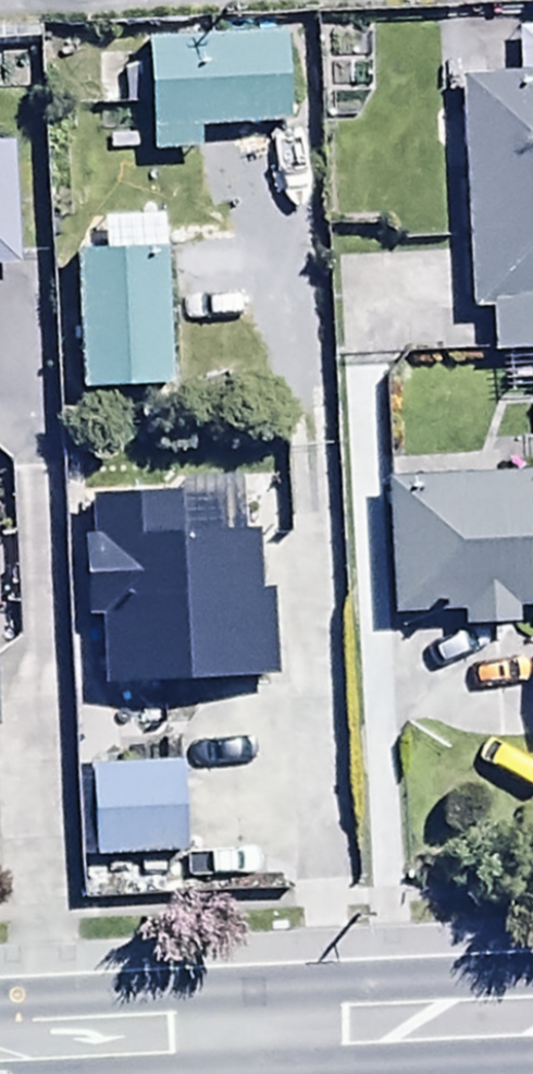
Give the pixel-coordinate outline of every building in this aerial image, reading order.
[(525,60),(532,60),(532,13),(525,13),(525,60)] [(286,125),(282,36),(144,43),(150,155),(198,152),(196,130),(286,125)] [(460,73),(464,313),(487,313),(488,358),(532,357),(532,71),(460,73)] [(11,269),(10,150),(0,150),(0,269),(11,269)] [(161,215),(73,217),(75,347),(163,346),(161,215)] [(524,606),(532,606),(532,476),(388,476),(387,615),(444,615),(445,623),(524,623),(524,606)] [(83,615),(101,614),(104,688),(277,682),(273,591),(262,592),(259,530),(176,534),(174,496),(89,499),(91,535),(80,536),(83,615)] [(175,712),(89,716),(94,815),(180,811),(175,712)]
